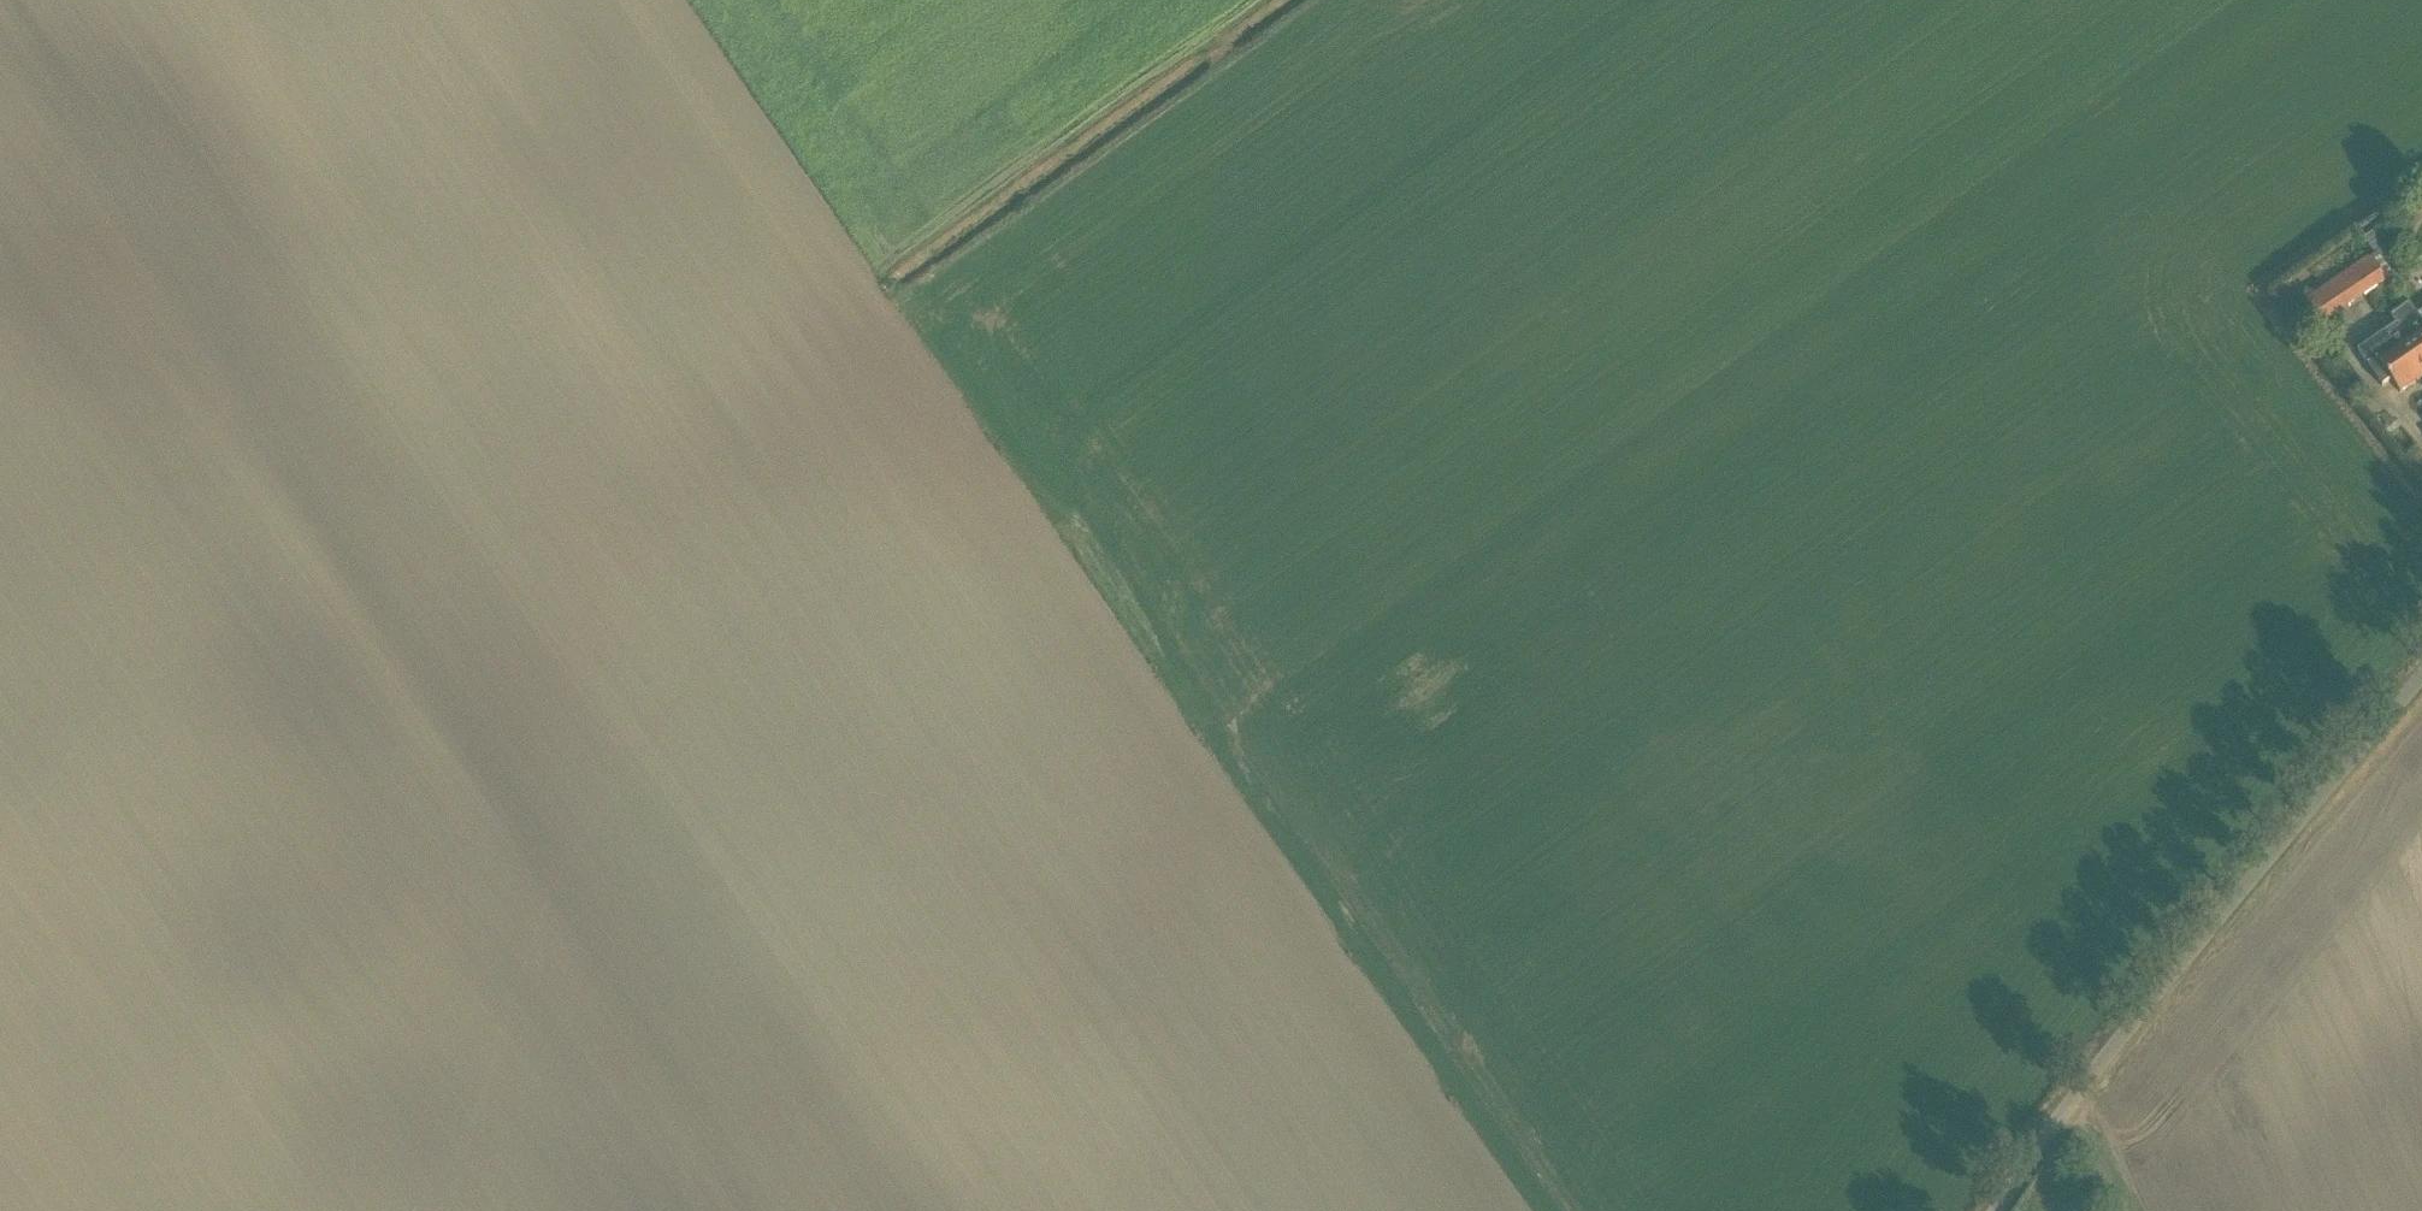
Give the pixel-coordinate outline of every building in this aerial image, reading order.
[(2324,326),(2388,283),(2374,262),(2371,257),(2306,299),(2324,326)] [(2419,315),(2410,303),(2409,304),(2421,323),(2421,313),(2419,315)] [(2421,380),(2421,323),(2409,304),(2393,315),(2399,324),(2359,351),(2383,387),(2392,381),(2401,394),(2421,380)]
